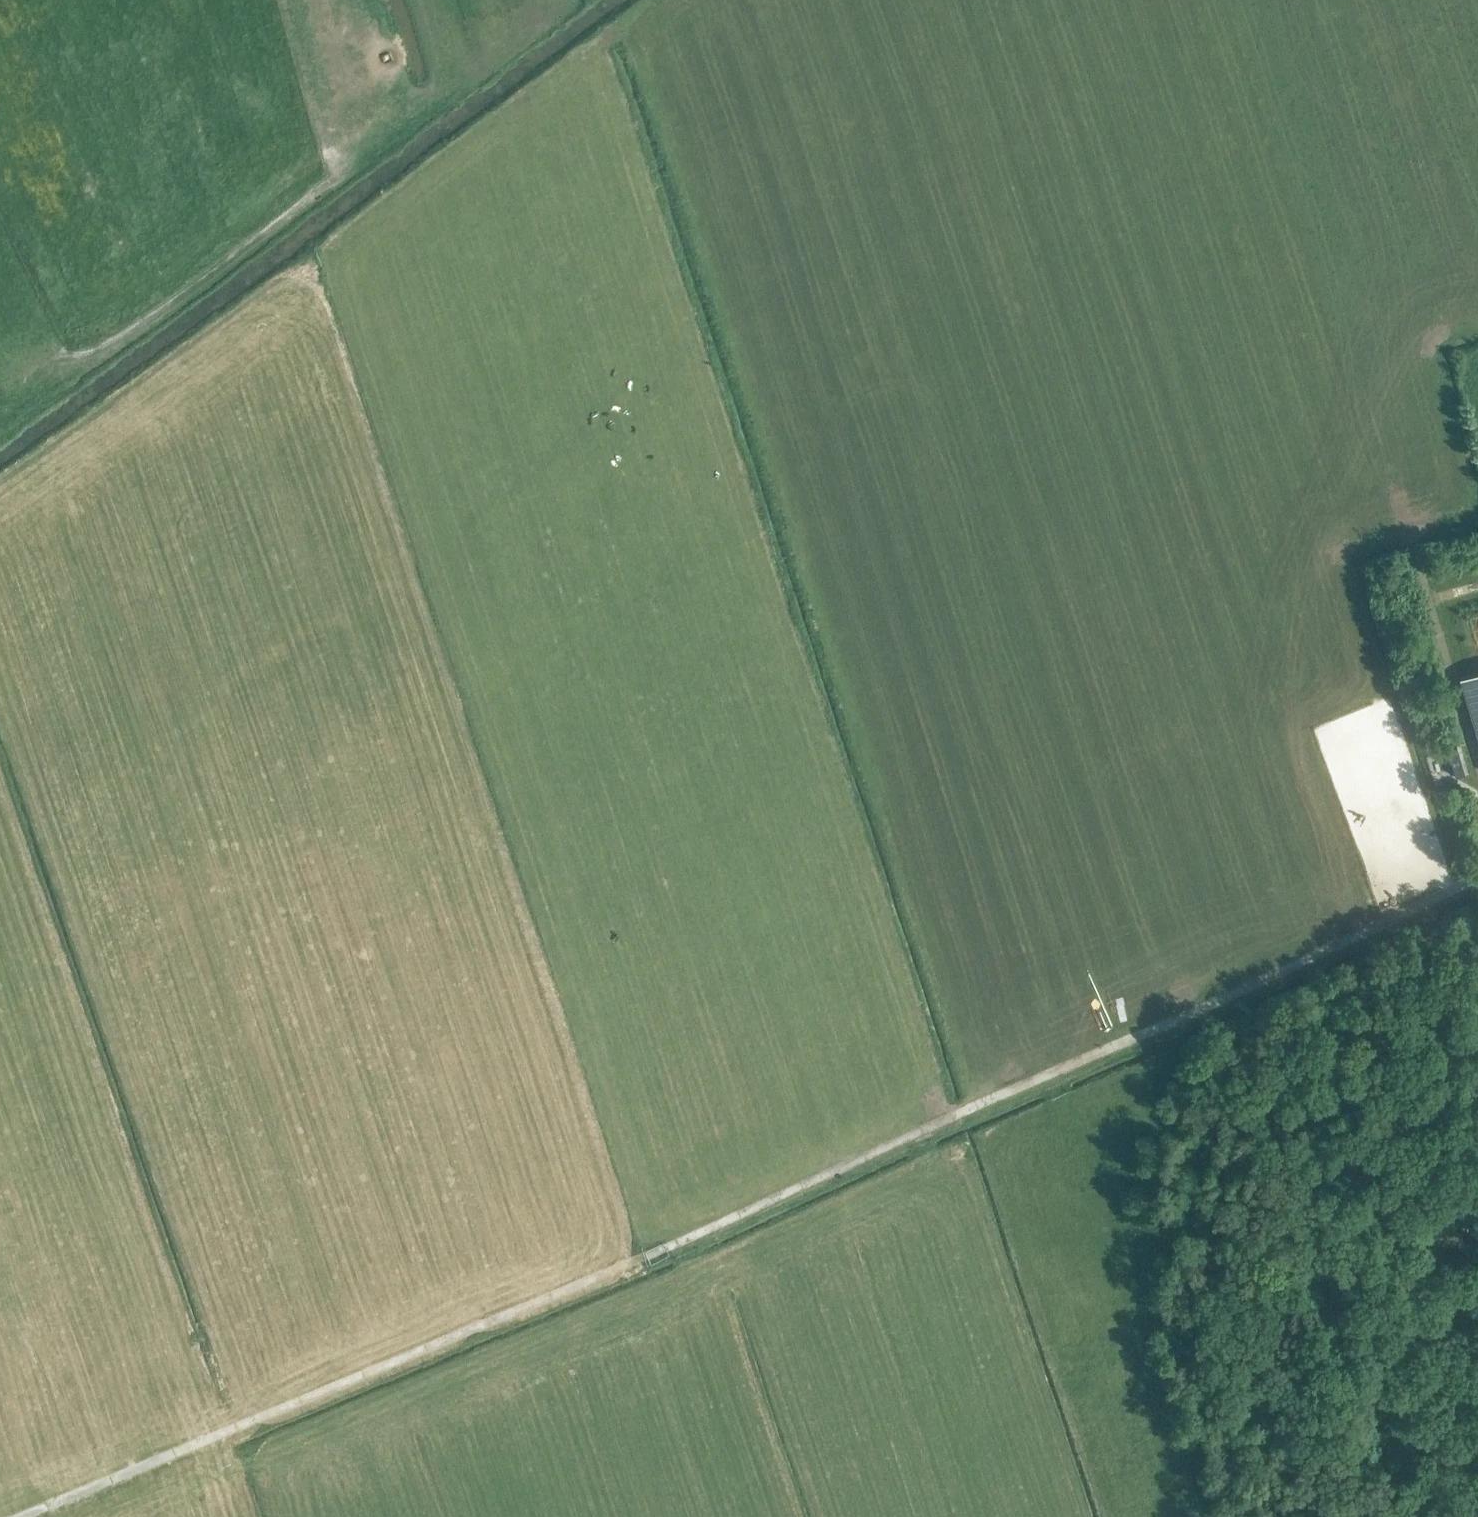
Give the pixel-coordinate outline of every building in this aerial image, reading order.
[(1460,681),(1477,739),(1477,675),(1460,681)] [(1456,776),(1465,773),(1456,745),(1447,748),(1456,776)]
